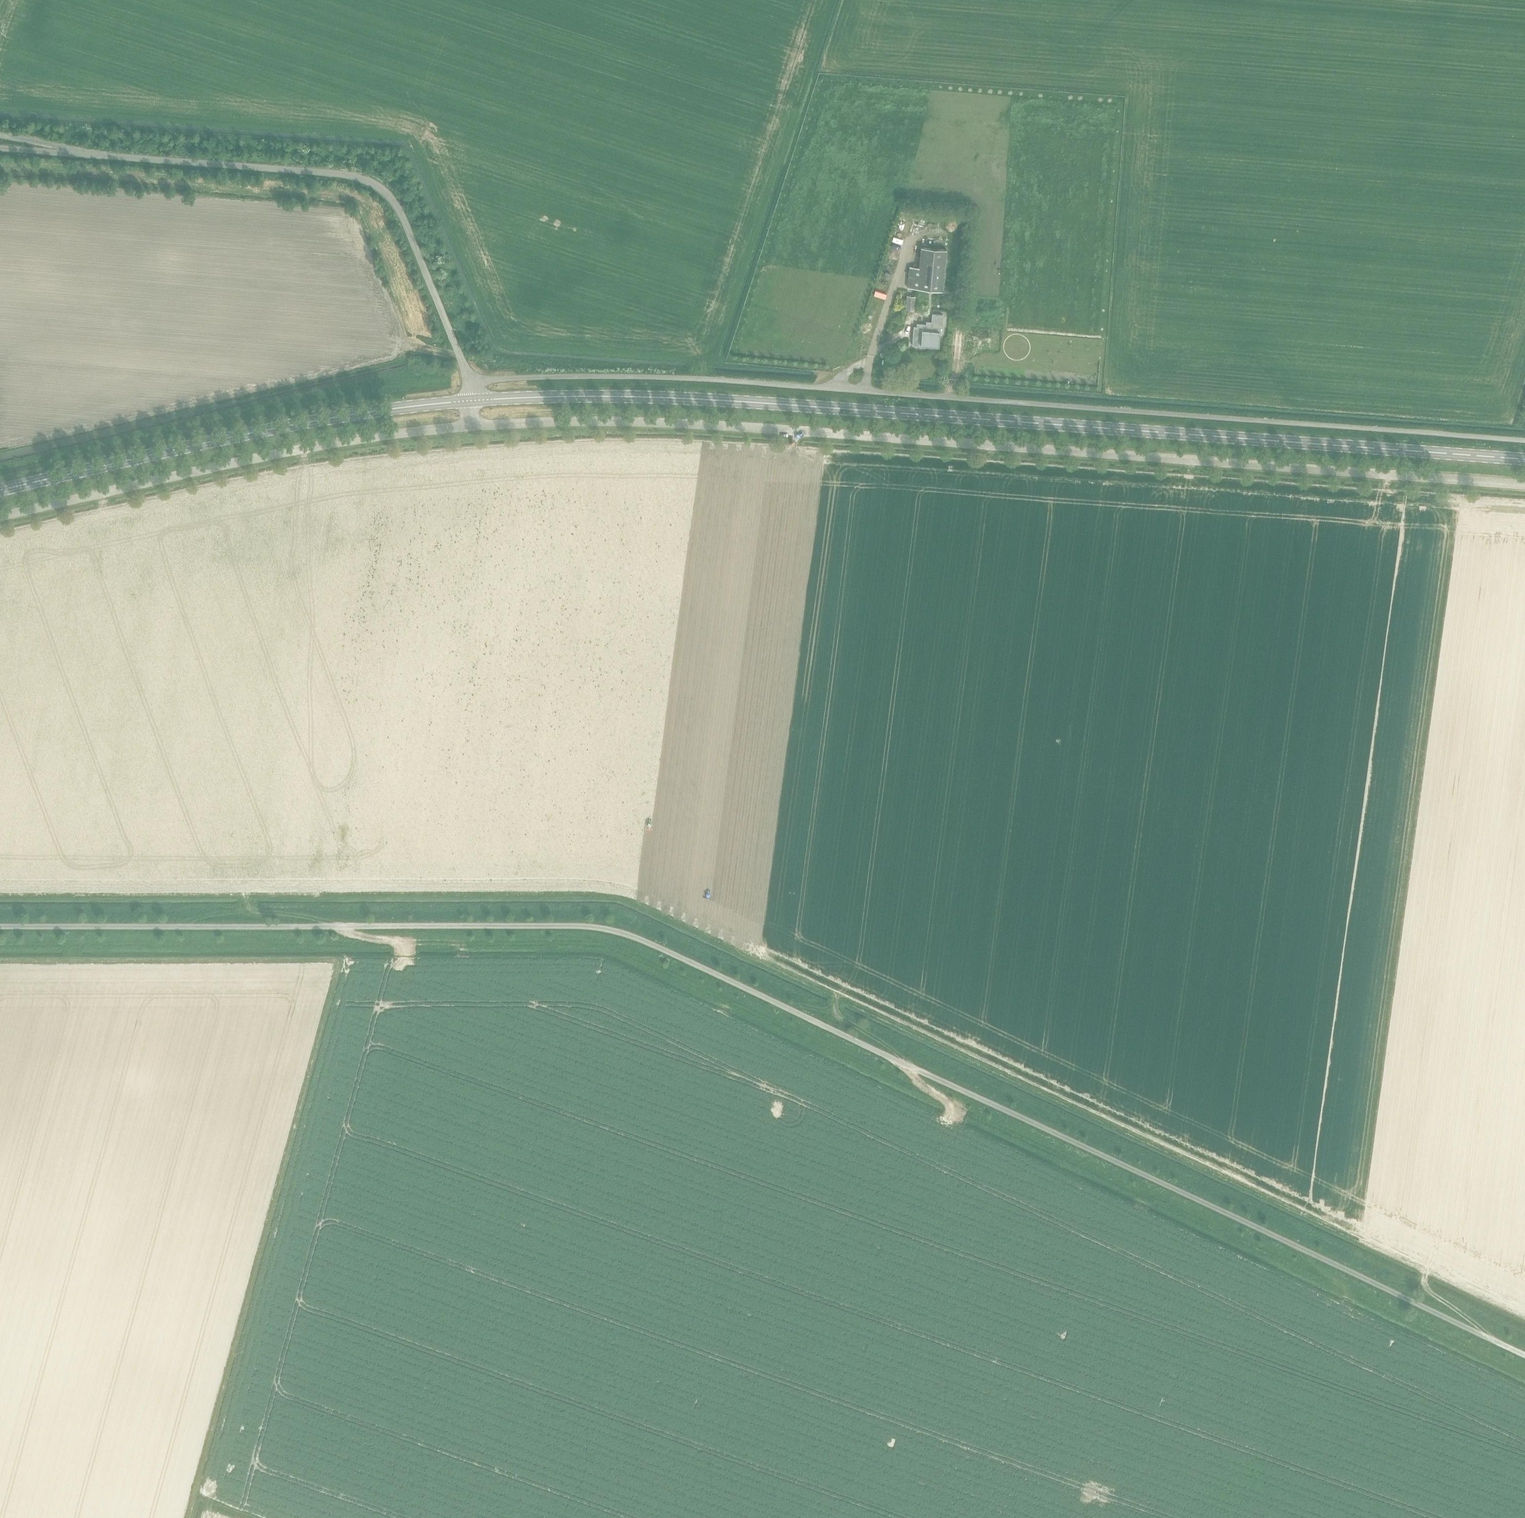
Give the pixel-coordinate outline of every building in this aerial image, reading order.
[(910,266),(908,287),(943,290),(946,249),(921,247),(919,267),(910,266)] [(906,309),(914,309),(915,297),(907,296),(906,309)] [(938,346),(940,327),(941,327),(942,315),(932,315),(932,322),(933,322),(932,326),(917,324),(917,327),(914,327),(912,345),(931,346),(931,345),(938,346)] [(1436,1277),(1433,1280),(1439,1286),(1443,1282),(1436,1277)]
